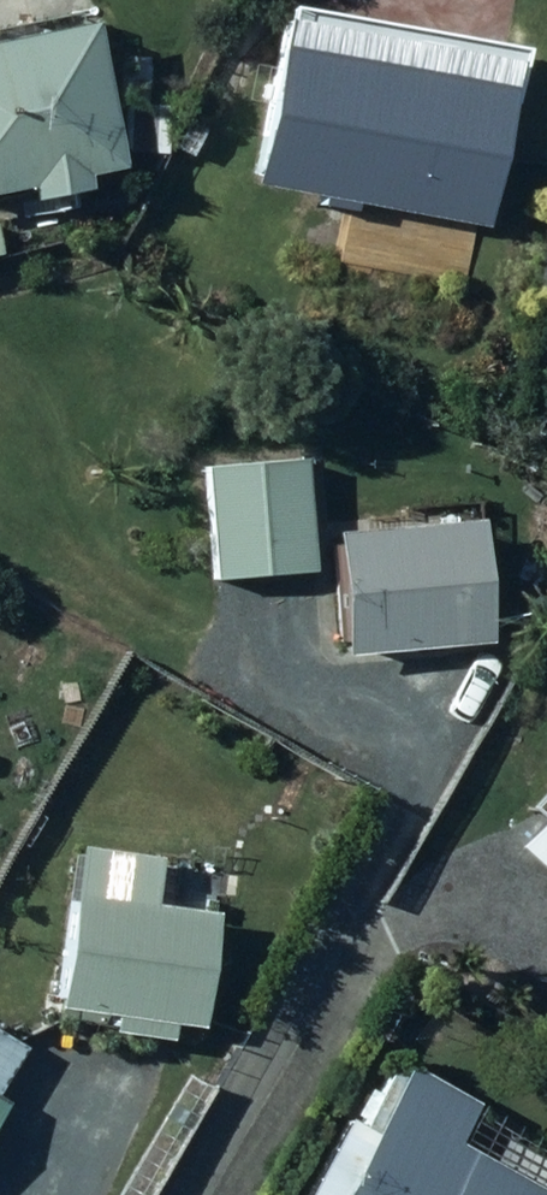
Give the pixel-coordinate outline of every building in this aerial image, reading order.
[(247,184),(317,197),(315,206),(350,212),(351,203),(483,226),(512,63),(276,21),(247,184)] [(0,42),(0,192),(21,188),(23,199),(78,188),(76,177),(113,169),(84,25),(0,42)] [(185,125),(172,148),(189,158),(202,134),(185,125)] [(301,462),(203,470),(212,579),(310,571),(301,462)] [(477,519),(328,534),(341,659),(489,644),(477,519)] [(515,848),(546,876),(546,812),(515,848)] [(67,897),(53,1010),(108,1017),(106,1031),(166,1039),(168,1024),(197,1028),(211,915),(67,897)] [(20,1048),(0,1036),(0,1082),(20,1048)] [(449,1145),(472,1104),(405,1066),(398,1079),(387,1073),(374,1095),(363,1089),(345,1121),(339,1118),(296,1194),(539,1194),(449,1145)]
